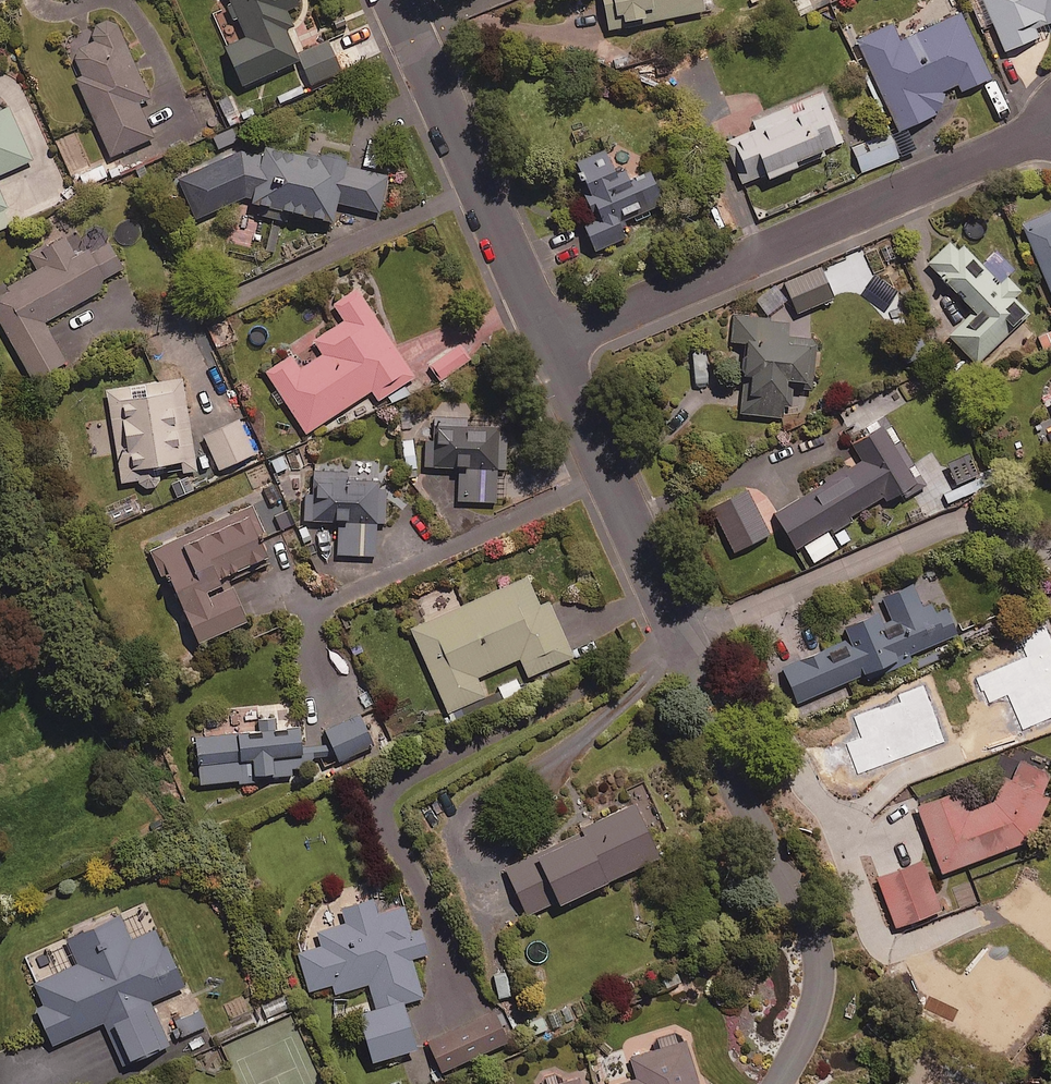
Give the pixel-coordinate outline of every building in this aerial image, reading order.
[(246,35),(225,44),(243,84),(299,59),(284,24),(291,21),(286,8),(300,2),(299,0),(230,0),(246,35)] [(706,0),(604,0),(610,28),(626,24),(625,18),(646,14),(648,21),(707,8),(706,0)] [(1006,49),(1039,35),(1036,27),(1050,20),(1050,0),(984,0),(1006,49)] [(992,75),(963,11),(900,40),(892,23),(858,39),(899,129),(940,110),(945,89),(958,83),(961,90),(992,75)] [(149,96),(114,16),(90,26),(96,41),(72,51),(83,76),(77,78),(111,156),(153,137),(138,101),(149,96)] [(341,72),(328,41),(298,53),(311,84),(341,72)] [(843,140),(823,91),(753,120),(757,128),(726,141),(743,182),(767,171),(769,176),(798,164),(796,159),(843,140)] [(33,158),(11,108),(0,113),(0,173),(33,158)] [(900,157),(892,137),(854,152),(861,172),(900,157)] [(258,201),(255,215),(285,222),(289,208),(333,218),(337,201),(379,211),(388,174),(347,165),(349,155),(322,149),(320,155),(265,143),(263,152),(242,147),(231,195),(258,201)] [(629,235),(621,216),(642,207),(645,214),(665,206),(650,171),(632,178),(627,166),(617,171),(607,148),(577,161),(588,186),(577,190),(589,217),(582,220),(595,250),(629,235)] [(11,224),(0,198),(0,229),(11,224)] [(1023,223),(1050,290),(1050,212),(1023,223)] [(63,235),(30,254),(39,270),(0,291),(0,320),(33,378),(66,360),(44,321),(107,285),(103,278),(124,266),(109,240),(76,258),(63,235)] [(998,282),(963,246),(958,251),(949,242),(929,262),(975,310),(950,335),(977,363),(1029,313),(1013,296),(1021,288),(1007,273),(998,282)] [(834,297),(822,266),(785,281),(797,312),(834,297)] [(387,394),(393,404),(409,394),(403,384),(414,377),(359,290),(335,305),(344,320),(314,339),(323,353),(301,367),(292,354),(266,370),(276,386),(269,390),(278,406),(286,401),(305,432),(372,390),(378,399),(387,394)] [(742,413),(784,415),(785,404),(791,405),(792,384),(814,386),(817,339),(788,337),(789,318),(733,314),(732,340),(747,341),(742,413)] [(469,359),(457,343),(428,364),(440,380),(469,359)] [(158,484),(161,475),(159,462),(180,459),(182,471),(196,469),(182,377),(146,383),(147,393),(132,396),(130,386),(107,389),(121,481),(137,479),(143,487),(151,488),(158,484)] [(498,466),(507,466),(507,440),(498,440),(498,425),(466,426),(466,417),(437,417),(437,441),(426,442),(427,466),(458,466),(459,500),(498,500),(498,466)] [(255,452),(240,418),(204,434),(219,468),(255,452)] [(884,495),(887,500),(904,490),(908,496),(927,484),(889,421),(852,443),(862,459),(775,511),(797,547),(803,544),(814,561),(838,547),(830,533),(849,521),(847,518),(884,495)] [(968,458),(949,466),(957,485),(943,491),(948,503),(998,481),(993,469),(976,476),(968,458)] [(376,554),(376,521),(386,521),(386,480),(359,480),(359,469),(304,467),(303,519),(338,520),(337,553),(376,554)] [(262,540),(294,525),(279,489),(149,545),(162,575),(169,572),(199,641),(248,619),(232,584),(223,588),(219,576),(268,555),(262,540)] [(540,604),(527,576),(412,628),(449,711),(485,695),(477,676),(520,657),(528,676),(574,655),(549,600),(540,604)] [(937,612),(933,602),(922,606),(912,582),(882,596),(889,613),(878,617),(875,610),(841,624),(847,639),(782,667),(798,702),(959,632),(948,607),(937,612)] [(259,718),(259,707),(229,707),(230,732),(196,734),(199,783),(239,780),(239,784),(257,783),(257,772),(276,771),(276,775),(291,774),(290,767),(312,766),(311,757),(302,758),(300,726),(277,728),(276,717),(259,718)] [(373,745),(360,714),(326,729),(339,759),(373,745)] [(962,786),(916,803),(942,872),(1029,839),(1050,798),(1050,797),(1041,791),(1050,772),(1050,770),(1024,756),(1013,776),(1007,773),(993,799),(970,807),(962,786)] [(505,867),(526,913),(557,899),(559,903),(660,856),(635,803),(580,828),(582,832),(505,867)] [(958,958),(924,859),(879,874),(913,973),(958,958)] [(404,1002),(423,997),(412,957),(427,953),(421,929),(412,931),(405,905),(379,912),(375,899),(342,908),(346,922),(319,930),(323,945),(299,952),(310,990),(332,983),(335,992),(369,983),(375,1006),(358,1011),(372,1060),(416,1048),(404,1002)] [(184,986),(157,928),(131,940),(119,914),(67,937),(78,964),(35,982),(45,1004),(36,1008),(52,1044),(104,1021),(122,1063),(168,1042),(150,1001),(184,986)] [(515,1038),(502,1009),(429,1042),(442,1071),(515,1038)] [(200,1010),(175,1022),(182,1038),(207,1026),(200,1010)] [(685,1041),(630,1057),(636,1076),(611,1083),(698,1083),(685,1041)]
